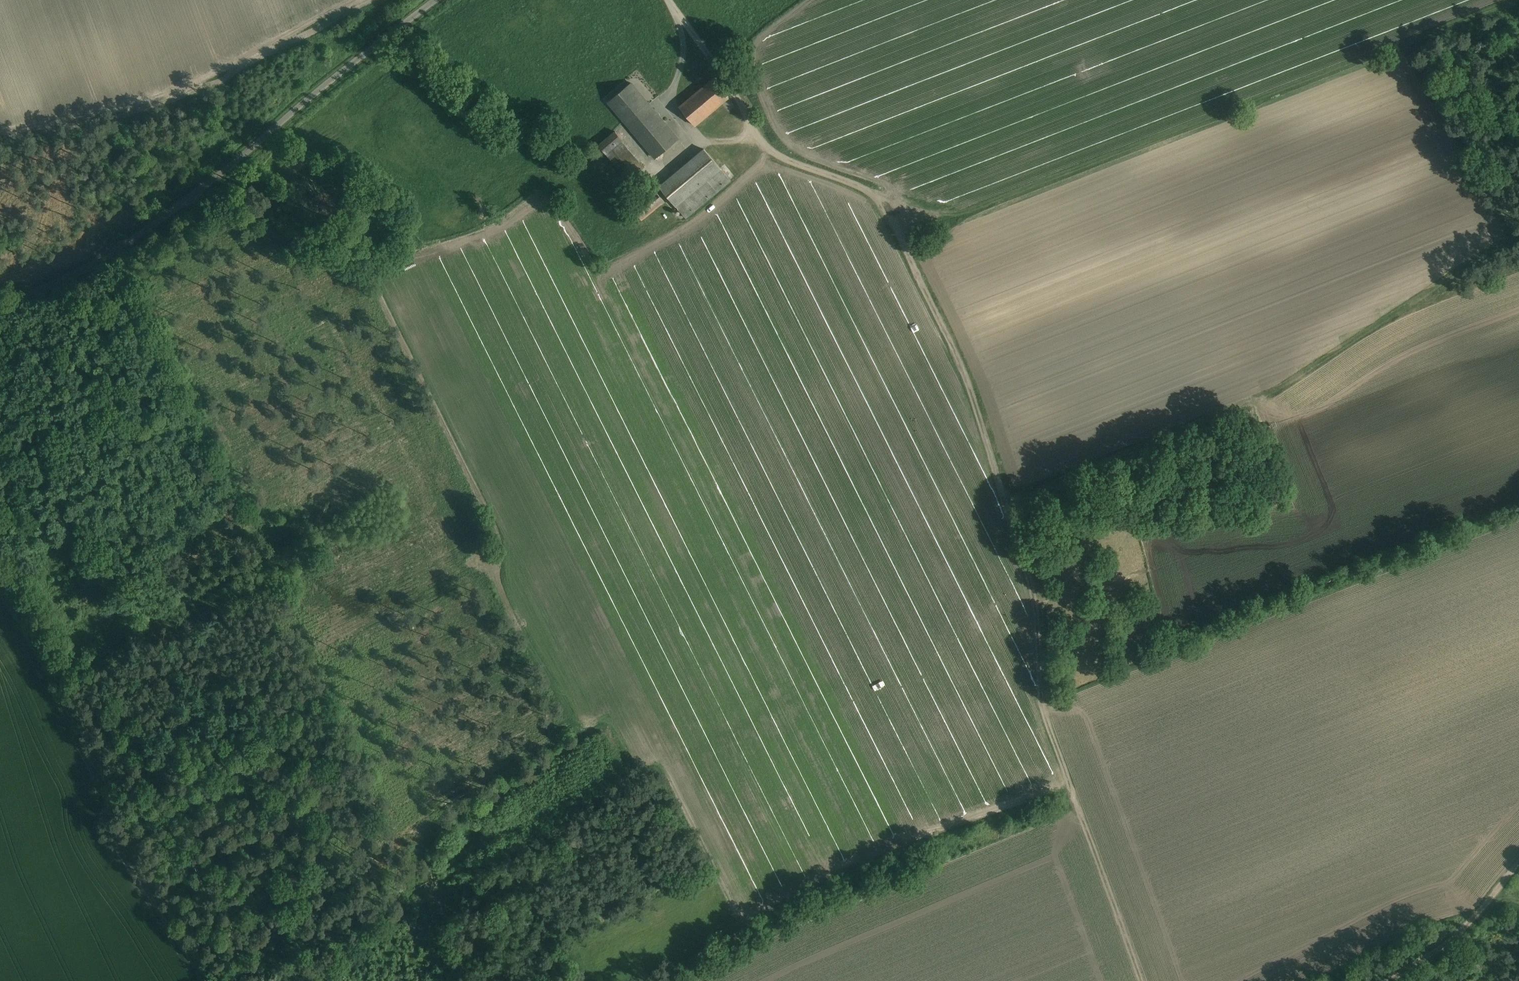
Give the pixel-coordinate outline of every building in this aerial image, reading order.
[(714,79),(680,107),(696,125),(708,115),(729,97),(714,79)] [(649,103),(632,83),(610,102),(626,121),(649,103)] [(679,139),(649,103),(626,121),(657,158),(679,139)] [(646,166),(617,131),(601,144),(630,179),(646,166)] [(687,165),(703,184),(721,168),(705,149),(687,165)] [(687,165),(660,186),(676,206),(703,184),(687,165)] [(703,184),(676,206),(687,218),(732,181),(721,168),(703,184)]
